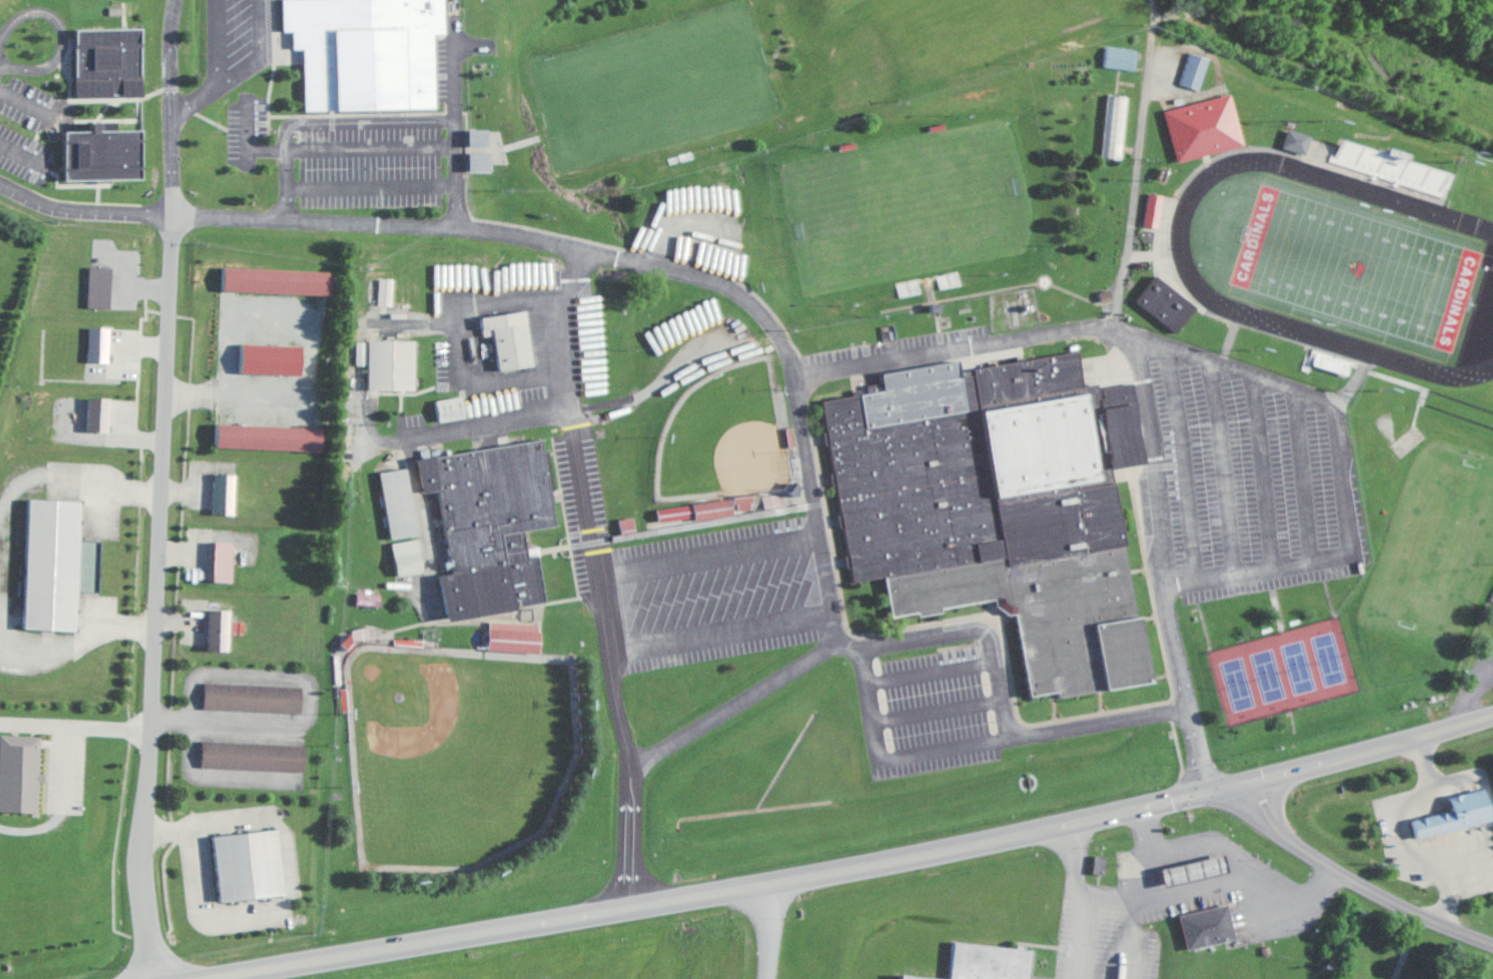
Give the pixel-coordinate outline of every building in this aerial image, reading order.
[(437,34),(448,34),(448,0),(287,0),(287,32),(297,32),(297,50),(308,49),(309,111),(439,109),(437,34)] [(80,98),(146,96),(144,27),(78,29),(80,98)] [(1139,70),(1141,50),(1109,47),(1107,67),(1139,70)] [(1211,57),(1191,53),(1184,84),(1205,89),(1211,57)] [(1104,157),(1124,160),(1132,97),(1112,94),(1104,157)] [(1246,147),(1236,95),(1168,109),(1179,161),(1246,147)] [(122,130),(122,121),(98,122),(98,130),(69,130),(70,180),(147,178),(146,129),(122,130)] [(490,129),(472,130),(472,147),(491,146),(490,129)] [(1314,134),(1290,129),(1286,149),(1310,154),(1314,134)] [(1452,170),(1416,160),(1418,152),(1390,144),(1388,150),(1342,137),(1335,164),(1445,195),(1452,170)] [(493,171),(494,153),(472,153),(472,171),(493,171)] [(1145,226),(1160,228),(1165,196),(1151,194),(1145,226)] [(114,268),(91,267),(89,308),(112,309),(114,268)] [(335,271),(225,267),(224,291),(334,295),(335,271)] [(1184,332),(1202,305),(1159,275),(1140,302),(1184,332)] [(396,306),(396,279),(382,279),(381,306),(396,306)] [(502,371),(536,367),(529,311),(484,317),(487,337),(498,336),(502,371)] [(89,362),(111,363),(112,329),(90,328),(89,362)] [(360,366),(373,365),(373,390),(419,390),(419,341),(360,341),(360,366)] [(306,345),(246,344),(246,374),(306,375),(306,345)] [(817,399),(846,582),(878,576),(882,614),(1003,596),(1011,604),(1024,692),(1142,685),(1109,482),(1093,480),(1071,347),(817,399)] [(441,400),(443,421),(470,418),(467,397),(441,400)] [(113,399),(91,398),(89,431),(111,432),(113,399)] [(218,424),(217,448),(326,452),(327,428),(218,424)] [(551,606),(543,547),(532,549),(529,531),(560,526),(549,441),(421,458),(426,493),(442,491),(453,573),(444,574),(450,620),(551,606)] [(383,473),(394,539),(422,535),(411,469),(383,473)] [(237,515),(238,475),(216,475),(215,515),(237,515)] [(740,497),(740,511),(756,510),(756,496),(740,497)] [(28,630),(80,631),(81,593),(99,593),(101,540),(84,540),(85,501),(32,499),(28,630)] [(700,520),(738,516),(736,500),(661,508),(662,522),(699,518),(700,520)] [(623,519),(625,535),(640,534),(638,518),(623,519)] [(400,576),(427,573),(423,540),(396,543),(400,576)] [(234,583),(236,543),(216,542),(214,582),(234,583)] [(383,607),(384,595),(360,595),(359,606),(383,607)] [(233,611),(211,610),(210,651),(231,651),(233,611)] [(492,651),(544,653),(545,624),(493,622),(492,651)] [(206,710),(304,714),(305,687),(207,683),(206,710)] [(43,774),(42,774),(43,737),(2,736),(0,786),(0,812),(41,813),(43,774)] [(205,742),(204,768),(308,772),(309,746),(205,742)] [(1491,789),(1454,797),(1457,811),(1415,820),(1419,839),(1492,823),(1492,798),(1491,789)] [(222,902),(288,896),(282,831),(216,837),(222,902)] [(1166,871),(1170,887),(1234,872),(1230,855),(1166,871)] [(1098,873),(1109,875),(1111,857),(1099,856),(1098,873)] [(1174,911),(1180,946),(1236,930),(1224,897),(1174,911)] [(1040,950),(960,943),(957,978),(1037,978),(1040,950)]
